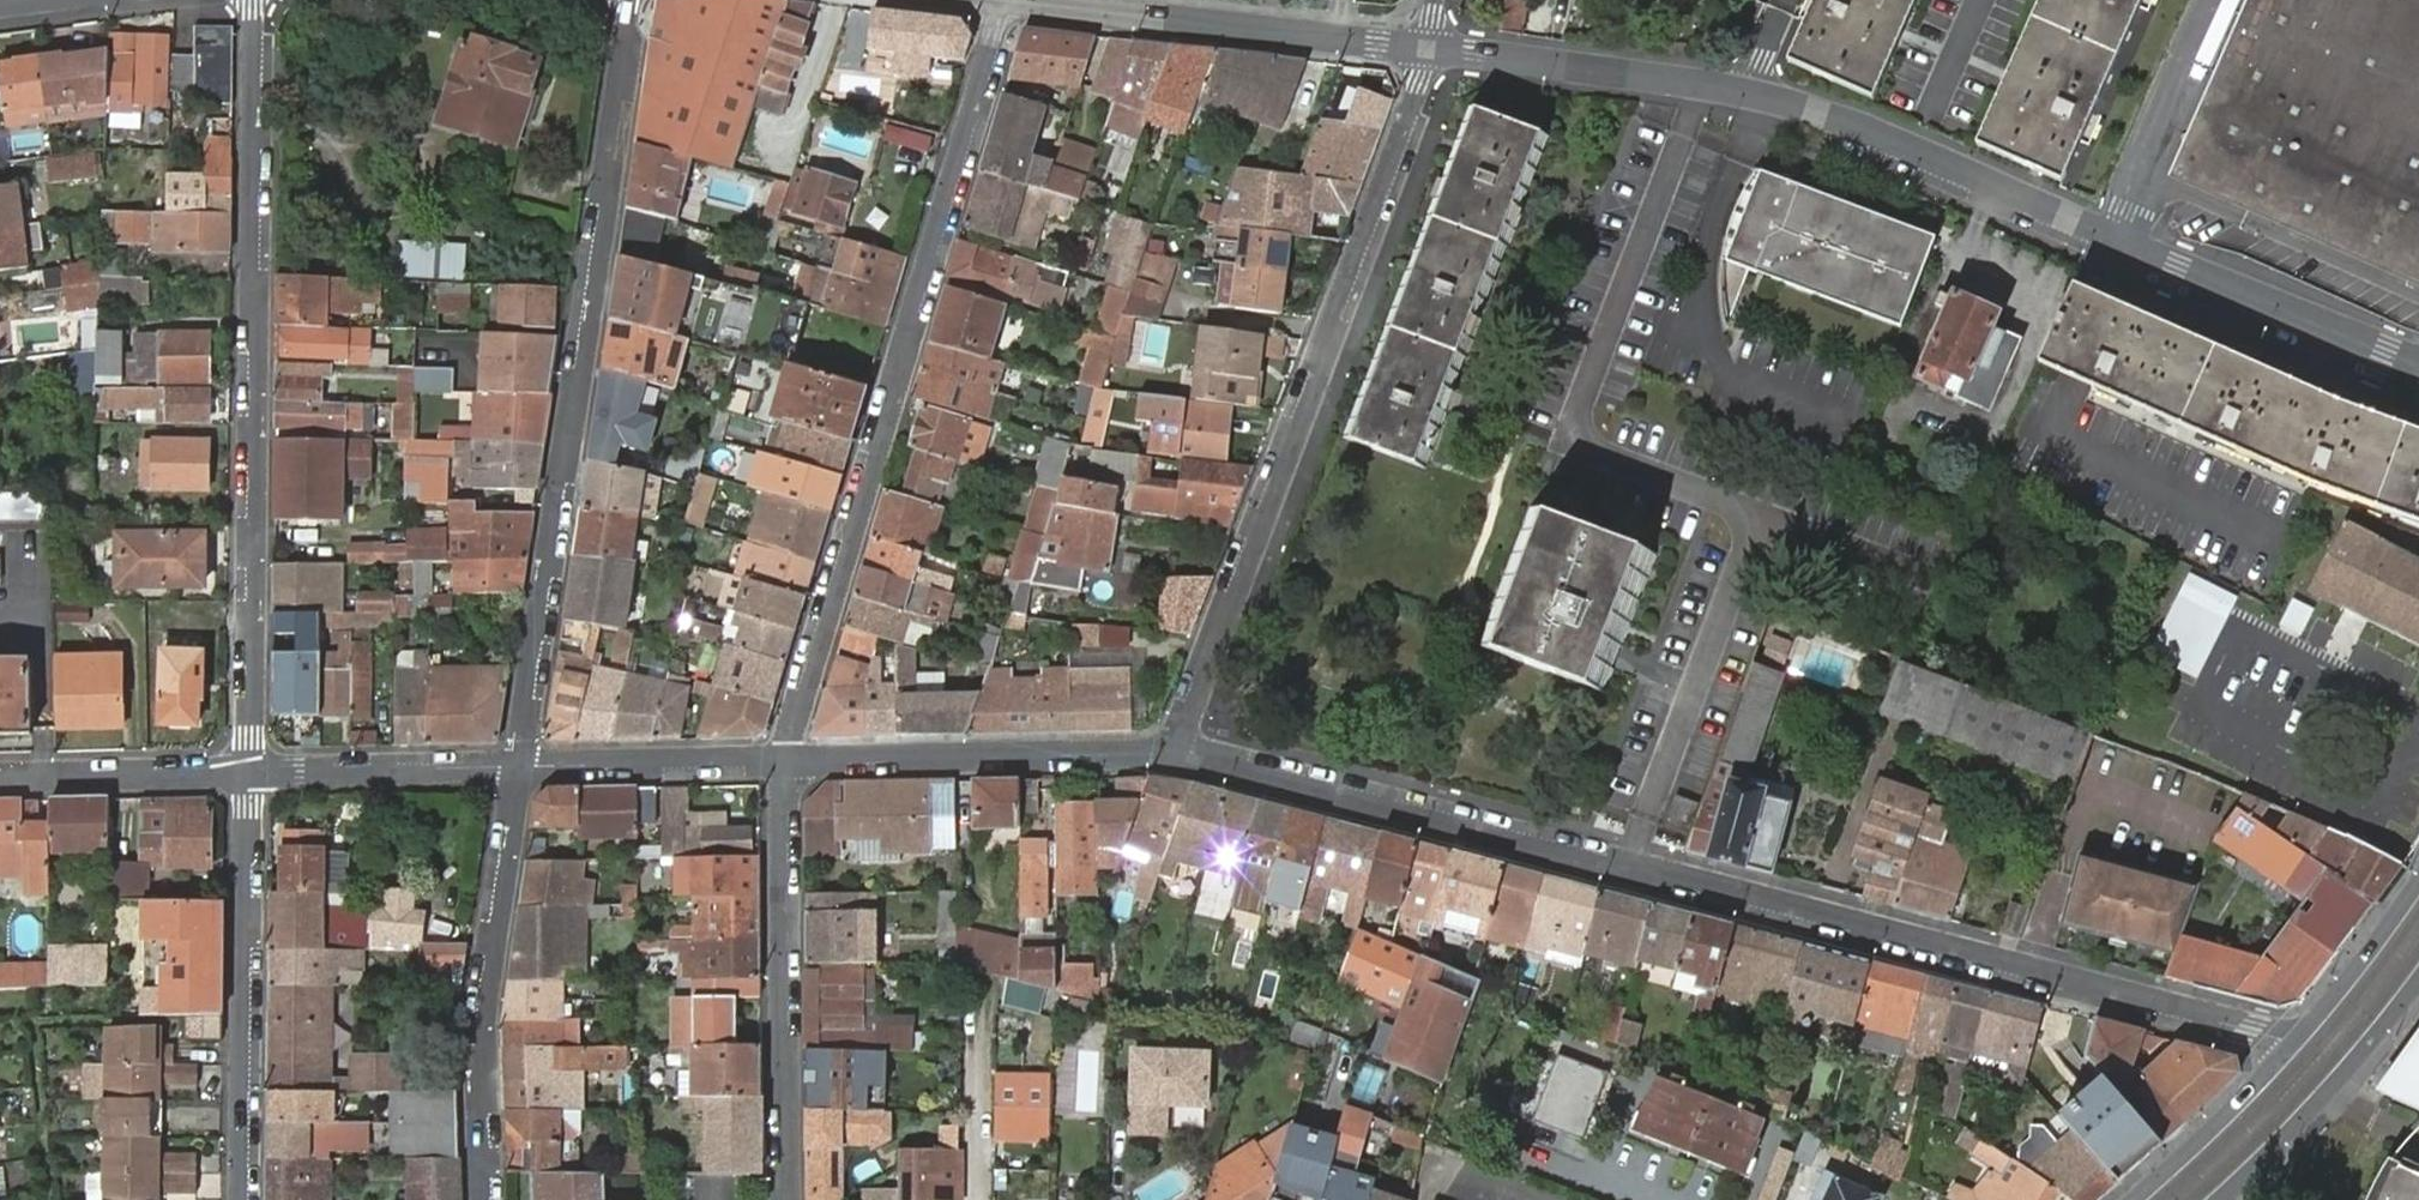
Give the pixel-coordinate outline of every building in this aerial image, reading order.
[(636,141),(732,168),(754,102),(789,0),(781,0),(657,0),(636,141)] [(813,3),(789,0),(754,102),(779,111),(793,69),(799,72),(806,50),(801,48),(809,29),(805,27),(813,3)] [(1502,33),(1521,36),(1528,0),(1508,0),(1502,33)] [(1722,34),(1751,47),(1768,9),(1747,0),(1738,0),(1722,34)] [(1920,0),(1819,0),(1791,65),(1875,101),(1920,0)] [(2065,182),(2145,0),(2042,0),(1979,145),(2065,182)] [(2180,172),(2418,277),(2418,0),(2256,0),(2180,172)] [(232,102),(233,24),(197,25),(195,53),(172,53),(171,90),(194,90),(194,103),(232,102)] [(845,55),(855,57),(858,59),(868,31),(856,27),(845,55)] [(858,59),(855,57),(847,80),(851,81),(847,93),(875,103),(873,109),(891,114),(897,94),(893,93),(908,44),(868,31),(858,59)] [(106,114),(104,132),(141,133),(142,104),(166,106),(169,37),(141,35),(110,32),(109,52),(106,114)] [(1024,34),(1011,78),(1052,85),(1051,92),(1061,93),(1062,85),(1081,89),(1097,41),(1024,34)] [(463,46),(438,124),(515,148),(532,94),(528,92),(537,65),(510,56),(512,52),(476,41),(473,50),(463,46)] [(1136,45),(1113,42),(1094,98),(1115,104),(1136,45)] [(1154,109),(1175,49),(1136,45),(1115,104),(1142,112),(1141,117),(1150,120),(1154,109)] [(1205,52),(1175,49),(1154,109),(1179,117),(1177,125),(1191,130),(1200,102),(1218,54),(1205,52)] [(81,55),(39,62),(44,104),(68,101),(71,118),(91,116),(106,114),(109,52),(81,55)] [(1278,61),(1218,54),(1200,102),(1256,122),(1277,64),(1278,61)] [(39,62),(0,67),(0,75),(5,125),(25,123),(25,107),(44,104),(39,62)] [(1277,64),(1256,122),(1256,125),(1281,133),(1306,68),(1277,64)] [(1047,110),(1005,97),(981,174),(1046,193),(1054,169),(1029,161),(1047,110)] [(68,101),(44,104),(46,121),(71,118),(68,101)] [(25,107),(25,123),(46,121),(44,104),(25,107)] [(1456,141),(1469,146),(1482,114),(1469,109),(1456,141)] [(1483,279),(1517,189),(1507,186),(1515,165),(1525,168),(1538,135),(1482,114),(1469,146),(1483,151),(1475,172),(1461,167),(1426,257),(1440,262),(1432,282),(1419,277),(1384,366),(1398,371),(1391,391),(1376,386),(1355,441),(1411,464),(1433,408),(1422,404),(1430,384),(1441,388),(1475,299),(1464,296),(1472,275),(1483,279)] [(1380,131),(1321,125),(1302,178),(1360,186),(1380,131)] [(1538,135),(1525,168),(1541,175),(1554,140),(1538,135)] [(231,211),(232,140),(205,139),(205,176),(205,211),(231,211)] [(1081,203),(1099,152),(1064,139),(1054,169),(1046,193),(1074,201),(1081,203)] [(1448,162),(1461,167),(1475,172),(1483,151),(1469,146),(1456,141),(1448,162)] [(694,162),(635,145),(626,210),(667,222),(677,225),(694,162)] [(66,180),(98,176),(94,153),(63,157),(66,180)] [(1413,251),(1426,257),(1461,167),(1448,162),(1413,251)] [(1507,186),(1517,189),(1532,195),(1541,175),(1525,168),(1515,165),(1507,186)] [(840,238),(857,184),(807,170),(793,167),(779,208),(795,213),(791,224),(829,235),(840,238)] [(1360,186),(1302,178),(1239,171),(1220,227),(1249,231),(1296,237),(1308,239),(1311,216),(1347,219),(1360,186)] [(1904,325),(1934,243),(1803,196),(1788,190),(1790,182),(1756,172),(1736,228),(1726,225),(1723,241),(1721,251),(1720,265),(1718,279),(1717,292),(1721,306),(1723,317),(1724,322),(1725,326),(1747,270),(1758,269),(1773,275),(1904,325)] [(1074,201),(1046,193),(981,174),(966,224),(1026,243),(1037,244),(1045,213),(1067,222),(1074,201)] [(205,211),(205,176),(168,176),(168,180),(166,211),(205,211)] [(20,227),(16,186),(0,188),(0,229),(20,227)] [(1532,195),(1517,189),(1483,279),(1498,285),(1532,195)] [(1937,237),(1806,189),(1803,196),(1934,243),(1937,237)] [(1105,208),(1105,210),(1101,222),(1113,225),(1106,247),(1121,252),(1111,280),(1129,285),(1152,224),(1117,213),(1117,211),(1105,208)] [(205,211),(166,211),(154,210),(105,210),(105,242),(117,243),(118,247),(153,245),(154,248),(231,250),(231,211),(205,211)] [(626,210),(619,255),(653,265),(667,222),(626,210)] [(751,211),(740,245),(755,249),(765,216),(751,211)] [(755,249),(774,255),(784,222),(765,216),(755,249)] [(0,229),(0,270),(25,267),(24,254),(41,251),(38,225),(20,227),(0,229)] [(1296,237),(1249,231),(1236,307),(1281,315),(1296,237)] [(895,292),(905,258),(840,238),(829,235),(819,268),(895,292)] [(1087,269),(1095,241),(1081,238),(1073,265),(1087,269)] [(1055,311),(1067,271),(961,239),(951,274),(1026,297),(1025,302),(1055,311)] [(398,244),(396,279),(436,281),(465,283),(467,247),(398,244)] [(125,251),(98,250),(98,263),(97,275),(125,276),(125,251)] [(1405,272),(1419,277),(1432,282),(1440,262),(1426,257),(1413,251),(1405,272)] [(1141,266),(1135,281),(1162,287),(1168,258),(1146,254),(1145,256),(1141,266)] [(784,421),(851,440),(867,385),(860,383),(864,366),(819,353),(831,313),(797,302),(754,288),(759,274),(724,262),(717,283),(653,265),(619,255),(609,319),(688,340),(737,352),(722,411),(730,414),(771,427),(773,428),(776,419),(784,421)] [(1124,312),(1160,318),(1168,258),(1162,287),(1135,281),(1132,291),(1124,312)] [(61,267),(64,288),(97,283),(97,275),(98,263),(61,267)] [(831,313),(884,329),(895,292),(819,268),(808,265),(797,302),(831,313)] [(377,278),(279,272),(278,324),(323,326),(324,310),(361,312),(363,288),(377,288),(377,278)] [(1371,361),(1384,366),(1419,277),(1405,272),(1371,361)] [(125,276),(97,275),(97,283),(97,300),(131,302),(132,320),(164,320),(163,300),(150,300),(150,276),(125,276)] [(1498,285),(1483,279),(1472,275),(1464,296),(1475,299),(1490,305),(1498,285)] [(1904,325),(1773,275),(1771,280),(1901,331),(1904,325)] [(464,331),(466,296),(465,283),(436,281),(436,293),(433,330),(464,331)] [(97,283),(64,288),(66,309),(96,306),(97,300),(97,283)] [(1116,338),(1124,312),(1132,291),(1106,283),(1091,330),(1116,338)] [(2073,283),(2041,355),(2062,364),(2093,293),(2073,283)] [(548,327),(554,288),(502,285),(500,306),(524,308),(523,325),(548,327)] [(992,359),(1007,305),(947,287),(929,345),(992,359)] [(375,312),(377,288),(363,288),(361,312),(375,312)] [(1920,378),(1935,384),(1942,387),(1949,370),(1967,378),(1960,395),(1988,407),(2018,339),(1991,328),(1998,313),(1953,293),(1916,376),(1919,377),(1920,378)] [(2062,364),(2094,378),(2120,320),(2125,308),(2100,296),(2093,293),(2062,364)] [(1490,305),(1475,299),(1441,388),(1456,395),(1490,305)] [(524,308),(500,306),(497,323),(523,325),(524,308)] [(2125,308),(2120,320),(2135,327),(2141,314),(2125,308)] [(2356,409),(2351,423),(2333,416),(2338,402),(2322,397),(2267,371),(2261,383),(2245,375),(2250,364),(2141,314),(2135,327),(2120,320),(2094,378),(2295,471),(2418,516),(2418,432),(2356,409)] [(609,319),(602,368),(674,390),(688,340),(609,319)] [(323,326),(278,324),(278,353),(345,356),(345,363),(367,364),(368,328),(347,327),(347,331),(322,330),(323,326)] [(1260,336),(1205,326),(1193,399),(1230,404),(1247,407),(1257,357),(1260,336)] [(1102,386),(1116,338),(1091,330),(1085,328),(1081,346),(1087,350),(1078,381),(1094,385),(1102,386)] [(119,332),(95,331),(95,351),(94,379),(93,383),(146,384),(147,380),(177,379),(177,387),(208,386),(209,336),(136,333),(136,360),(119,360),(119,332)] [(557,335),(484,332),(482,377),(551,378),(557,335)] [(1283,340),(1260,336),(1257,357),(1280,361),(1283,340)] [(1000,382),(1005,361),(992,359),(929,345),(921,372),(1017,398),(1020,387),(1000,382)] [(95,351),(80,353),(80,379),(94,379),(95,351)] [(330,361),(278,359),(277,400),(330,401),(330,389),(321,388),(321,376),(330,376),(330,361)] [(1363,380),(1376,386),(1391,391),(1398,371),(1384,366),(1371,361),(1363,380)] [(2267,371),(2250,364),(2245,375),(2261,383),(2267,371)] [(414,366),(400,365),(400,404),(414,403),(414,394),(414,372),(414,366)] [(455,372),(414,372),(414,394),(455,394),(455,372)] [(1013,411),(1017,398),(921,372),(913,399),(988,421),(993,404),(1013,411)] [(549,389),(551,378),(482,377),(482,388),(549,389)] [(1932,390),(1935,384),(1920,378),(1919,377),(1917,382),(1932,390)] [(1341,436),(1355,441),(1376,386),(1363,380),(1341,436)] [(1456,395),(1441,388),(1430,384),(1422,404),(1433,408),(1448,414),(1456,395)] [(1112,387),(1102,386),(1094,385),(1082,448),(1092,449),(1098,450),(1112,387)] [(159,388),(104,388),(104,406),(158,407),(159,417),(208,417),(208,392),(159,392),(159,388)] [(549,389),(482,388),(482,395),(548,398),(549,389)] [(1180,407),(1182,397),(1138,391),(1134,421),(1152,424),(1148,452),(1224,461),(1226,437),(1210,435),(1211,411),(1180,407)] [(541,443),(548,398),(482,395),(476,395),(475,442),(541,443)] [(1230,404),(1193,399),(1182,397),(1180,407),(1211,411),(1210,435),(1226,437),(1230,404)] [(346,402),(330,401),(277,400),(277,426),(345,427),(346,402)] [(2356,409),(2338,402),(2333,416),(2351,423),(2356,409)] [(414,403),(400,404),(395,404),(396,440),(414,440),(414,403)] [(722,411),(715,408),(707,438),(722,442),(730,414),(722,411)] [(1448,414),(1433,408),(1411,464),(1426,470),(1448,414)] [(924,410),(911,449),(916,450),(956,462),(967,466),(977,469),(989,473),(1000,433),(989,430),(979,427),(924,410)] [(774,457),(841,475),(851,440),(784,421),(781,430),(773,428),(771,427),(764,454),(774,457)] [(442,425),(442,439),(473,441),(474,427),(442,425)] [(374,439),(337,438),(277,436),(276,511),(276,516),(341,517),(342,473),(372,473),(374,439)] [(1059,494),(1070,446),(1044,438),(1030,485),(1036,487),(1059,494)] [(145,488),(209,488),(209,439),(145,440),(145,488)] [(414,440),(396,440),(383,439),(384,450),(415,451),(414,440)] [(468,442),(456,442),(451,490),(458,490),(459,476),(473,476),(474,490),(534,490),(541,443),(475,442),(468,442)] [(1091,452),(1092,449),(1082,448),(1070,446),(1059,494),(1057,505),(1115,515),(1120,488),(1074,479),(1079,452),(1091,454),(1091,452)] [(902,491),(937,502),(943,484),(949,485),(956,462),(916,450),(902,491)] [(1229,530),(1251,473),(1091,452),(1091,454),(1088,473),(1136,482),(1131,509),(1177,516),(1176,521),(1229,530)] [(753,489),(760,491),(765,492),(774,457),(764,454),(753,489)] [(765,492),(829,512),(841,475),(774,457),(765,492)] [(581,511),(641,517),(647,472),(634,468),(588,460),(581,511)] [(698,462),(695,471),(716,478),(718,468),(698,462)] [(52,471),(52,493),(76,493),(92,492),(92,469),(52,471)] [(690,487),(680,521),(700,526),(706,506),(695,503),(699,491),(690,487)] [(1036,487),(1021,533),(1038,538),(1043,540),(1054,504),(1057,505),(1059,494),(1036,487)] [(745,539),(815,559),(829,512),(765,492),(760,491),(745,539)] [(941,509),(885,493),(871,539),(919,552),(930,515),(939,518),(941,509)] [(52,510),(52,495),(0,495),(0,510),(52,510)] [(452,561),(454,561),(523,561),(530,517),(473,518),(472,504),(450,504),(452,561)] [(1115,515),(1057,505),(1054,504),(1043,540),(1030,584),(1078,594),(1083,566),(1109,571),(1119,516),(1115,515)] [(1499,597),(1507,600),(1541,512),(1532,508),(1499,597)] [(52,520),(52,510),(0,510),(0,520),(52,520)] [(581,511),(574,557),(636,558),(641,517),(581,511)] [(1541,512),(1507,600),(1526,608),(1518,629),(1499,622),(1490,648),(1598,690),(1607,665),(1588,656),(1596,634),(1616,642),(1650,552),(1541,512)] [(928,555),(939,518),(930,515),(919,552),(922,553),(928,555)] [(2376,537),(2345,522),(2343,526),(2311,591),(2418,647),(2418,559),(2376,537)] [(1038,538),(1021,533),(1014,555),(1031,560),(1038,538)] [(123,586),(203,585),(204,534),(123,535),(123,586)] [(742,577),(804,595),(815,559),(745,539),(735,574),(742,577)] [(871,539),(862,570),(944,595),(949,580),(916,571),(922,553),(919,552),(871,539)] [(1660,556),(1650,552),(1616,642),(1625,645),(1660,556)] [(574,557),(564,622),(598,627),(616,630),(626,632),(633,580),(636,558),(574,557)] [(275,561),(275,611),(323,612),(343,611),(344,561),(275,561)] [(426,561),(414,561),(414,595),(427,594),(426,561)] [(454,561),(455,594),(518,593),(523,561),(454,561)] [(862,570),(853,598),(921,618),(932,621),(946,625),(953,598),(944,595),(862,570)] [(999,586),(1015,592),(1019,581),(1002,576),(999,586)] [(736,598),(732,612),(794,631),(804,595),(742,577),(736,598)] [(1161,630),(1190,633),(1210,580),(1165,578),(1161,630)] [(1017,612),(1031,615),(1035,586),(1022,584),(1017,612)] [(359,592),(359,611),(391,611),(390,591),(359,592)] [(390,591),(391,611),(391,613),(405,612),(405,595),(397,595),(397,592),(390,591)] [(414,595),(405,595),(405,612),(427,612),(427,594),(414,595)] [(1526,608),(1507,600),(1499,597),(1491,619),(1499,622),(1518,629),(1526,608)] [(853,598),(844,628),(895,642),(918,647),(925,650),(932,621),(921,618),(853,598)] [(88,623),(88,605),(56,605),(56,623),(88,623)] [(993,609),(983,637),(998,641),(1008,614),(993,609)] [(275,611),(274,630),(303,631),(303,633),(323,633),(323,626),(323,612),(275,611)] [(323,612),(323,626),(351,626),(351,612),(343,611),(323,612)] [(351,612),(351,626),(391,626),(391,613),(391,611),(359,611),(351,612)] [(732,612),(723,645),(784,663),(794,631),(732,612)] [(720,643),(724,627),(688,618),(684,634),(720,643)] [(1490,648),(1499,622),(1491,619),(1481,645),(1490,648)] [(564,622),(561,642),(585,645),(583,661),(568,658),(569,654),(560,652),(547,740),(549,741),(578,741),(590,670),(598,627),(564,622)] [(1101,625),(1074,622),(1073,648),(1100,650),(1101,625)] [(1127,628),(1101,625),(1100,650),(1127,649),(1127,628)] [(659,628),(658,638),(670,640),(672,631),(659,628)] [(626,632),(616,630),(611,660),(625,663),(630,633),(626,632)] [(323,652),(322,715),(350,715),(351,652),(351,639),(351,633),(340,633),(340,652),(323,652)] [(1625,645),(1616,642),(1596,634),(1588,656),(1607,665),(1616,668),(1625,645)] [(983,637),(979,661),(993,664),(998,641),(983,637)] [(1781,662),(1786,641),(1770,637),(1764,657),(1781,662)] [(670,640),(658,638),(652,679),(664,680),(666,671),(670,640)] [(351,652),(350,715),(350,717),(368,717),(369,639),(351,639),(351,652)] [(896,688),(897,737),(965,736),(983,692),(919,689),(918,667),(918,647),(895,642),(896,688)] [(784,663),(723,645),(712,686),(771,705),(784,663)] [(864,688),(865,738),(897,737),(896,688),(882,686),(882,660),(879,659),(881,653),(875,651),(864,688)] [(274,653),(273,715),(322,715),(323,652),(274,653)] [(160,660),(161,726),(196,725),(197,700),(202,700),(202,674),(183,673),(182,654),(167,653),(160,660)] [(397,672),(398,744),(427,743),(427,656),(420,656),(419,653),(412,653),(412,671),(397,672)] [(120,655),(54,655),(55,725),(120,726),(120,655)] [(427,656),(427,743),(458,743),(458,714),(476,713),(476,683),(472,684),(472,672),(437,671),(437,657),(427,656)] [(0,660),(0,734),(35,734),(33,660),(0,660)] [(1903,661),(1884,715),(2074,785),(2092,733),(1903,661)] [(1616,668),(1607,665),(1598,690),(1607,693),(1616,668)] [(1754,665),(1688,853),(1771,874),(1790,808),(1762,800),(1764,793),(1741,785),(1780,675),(1754,665)] [(1070,670),(1070,673),(1070,674),(1069,734),(1131,732),(1128,668),(1070,670)] [(590,670),(578,741),(612,740),(623,677),(590,670)] [(507,671),(472,672),(472,684),(476,683),(476,713),(458,714),(458,743),(496,742),(507,671)] [(664,680),(655,739),(680,739),(687,688),(680,686),(681,677),(666,671),(664,680)] [(983,692),(965,736),(1069,734),(1070,674),(1070,673),(1041,674),(1042,684),(1010,686),(1010,676),(988,677),(983,691),(983,692)] [(623,677),(612,740),(655,739),(664,680),(652,679),(623,674),(623,677)] [(712,686),(695,681),(692,694),(708,698),(712,686)] [(706,708),(700,739),(755,738),(763,730),(771,705),(712,686),(708,698),(721,702),(719,712),(706,708)] [(865,738),(864,688),(827,688),(813,734),(814,739),(865,738)] [(708,698),(706,708),(719,712),(721,702),(708,698)] [(351,733),(351,744),(376,744),(380,744),(380,734),(351,733)] [(1878,866),(1867,899),(1896,909),(1934,794),(1878,776),(1851,857),(1878,866)] [(1127,846),(1153,781),(1152,779),(1124,780),(1125,806),(1115,806),(1097,806),(1098,847),(1127,846)] [(1153,781),(1127,846),(1165,859),(1192,785),(1182,783),(1171,781),(1164,780),(1152,779),(1153,781)] [(1125,806),(1124,780),(1115,780),(1115,806),(1125,806)] [(1038,781),(1019,782),(1020,815),(1039,813),(1038,781)] [(1019,782),(975,783),(977,831),(1020,830),(1020,815),(1019,782)] [(810,807),(810,858),(843,857),(843,841),(844,841),(881,841),(895,840),(896,856),(927,856),(927,853),(927,783),(827,785),(810,807)] [(927,853),(957,852),(955,783),(927,783),(927,853)] [(1165,859),(1160,876),(1175,879),(1178,862),(1203,871),(1222,793),(1192,785),(1165,859)] [(684,789),(664,788),(663,846),(663,860),(672,860),(703,860),(703,854),(752,853),(751,830),(723,830),(692,830),(685,831),(684,809),(693,810),(693,788),(684,789)] [(538,802),(534,828),(581,826),(581,789),(552,790),(538,802)] [(581,789),(581,826),(581,839),(641,837),(643,819),(655,818),(656,789),(581,789)] [(2263,801),(2237,791),(2218,839),(2317,906),(2357,928),(2375,904),(2309,857),(2329,829),(2263,801)] [(1222,793),(1203,871),(1236,878),(1255,802),(1222,793)] [(1953,801),(1934,794),(1896,909),(1950,922),(1974,852),(1945,843),(1955,812),(1951,812),(1953,801)] [(208,797),(145,798),(145,811),(148,811),(167,811),(167,832),(148,832),(143,833),(143,865),(190,865),(191,858),(212,857),(212,812),(208,812),(208,797)] [(50,800),(50,824),(49,854),(109,852),(110,799),(50,800)] [(1670,821),(1691,830),(1700,806),(1678,799),(1670,821)] [(0,802),(0,876),(26,875),(26,894),(49,893),(49,854),(50,824),(41,825),(41,801),(0,802)] [(1271,886),(1290,811),(1255,802),(1236,878),(1230,903),(1264,912),(1265,904),(1271,886)] [(1097,805),(1055,806),(1057,898),(1099,896),(1098,847),(1097,806),(1097,805)] [(167,811),(148,811),(148,832),(167,832),(167,811)] [(1321,819),(1290,811),(1271,886),(1266,904),(1297,911),(1302,893),(1321,819)] [(692,812),(692,830),(723,830),(722,812),(692,812)] [(1302,893),(1301,897),(1297,911),(1320,917),(1327,886),(1355,892),(1352,902),(1361,904),(1363,898),(1381,834),(1321,819),(1302,893)] [(2348,836),(2329,829),(2309,857),(2375,904),(2397,875),(2403,866),(2372,849),(2350,837),(2348,836)] [(1417,843),(1381,834),(1363,898),(1400,905),(1417,843)] [(349,893),(352,877),(345,877),(345,855),(325,856),(325,837),(284,837),(284,851),(284,893),(322,893),(349,893)] [(895,840),(881,841),(881,856),(896,856),(895,840)] [(548,863),(547,841),(532,842),(528,863),(548,863)] [(1454,853),(1417,843),(1400,905),(1398,914),(1407,916),(1410,904),(1428,908),(1425,920),(1434,921),(1454,853)] [(1047,844),(1021,844),(1022,915),(1031,915),(1044,914),(1044,896),(1048,896),(1047,844)] [(637,847),(636,861),(639,861),(663,860),(663,846),(637,847)] [(2182,937),(2202,883),(2085,852),(2078,876),(2085,878),(2080,897),(2072,895),(2064,925),(2176,954),(2182,937)] [(760,897),(760,859),(703,860),(672,860),(671,875),(695,874),(695,898),(760,897)] [(109,862),(109,899),(142,900),(149,900),(148,871),(135,870),(135,863),(109,862)] [(548,863),(528,863),(526,863),(520,908),(578,907),(586,862),(581,862),(574,862),(548,863)] [(1513,945),(1524,948),(1543,876),(1506,866),(1486,938),(1495,941),(1499,928),(1516,932),(1513,945)] [(1543,876),(1524,948),(1543,952),(1541,960),(1548,962),(1551,955),(1581,961),(1582,958),(1600,892),(1543,876)] [(2078,876),(2072,895),(2080,897),(2085,878),(2078,876)] [(604,886),(604,907),(609,907),(639,907),(640,899),(639,886),(604,886)] [(322,947),(355,947),(423,945),(426,916),(412,914),(415,892),(389,891),(386,908),(374,908),(373,912),(322,908),(322,947)] [(898,908),(899,891),(811,892),(811,963),(878,963),(877,908),(898,908)] [(958,924),(958,892),(940,892),(941,964),(959,964),(958,924)] [(1600,892),(1582,958),(1634,971),(1651,906),(1600,892)] [(284,893),(283,893),(271,893),(271,908),(283,921),(282,933),(270,944),(271,948),(322,947),(322,908),(322,893),(284,893)] [(760,897),(695,898),(695,939),(760,939),(760,897)] [(142,900),(142,1014),(186,1013),(222,1012),(223,901),(149,900),(142,900)] [(1410,904),(1407,916),(1425,920),(1428,908),(1410,904)] [(2020,939),(2031,909),(2012,904),(2002,935),(2020,939)] [(1651,906),(1634,971),(1642,974),(1644,966),(1676,974),(1692,917),(1651,906)] [(2299,1004),(2357,928),(2317,906),(2308,918),(2298,913),(2262,960),(2207,945),(2182,937),(2176,954),(2166,978),(2192,985),(2278,1009),(2299,1004)] [(578,907),(520,908),(510,982),(563,982),(582,981),(585,958),(564,958),(571,918),(584,918),(609,918),(609,907),(604,907),(586,907),(578,907)] [(1022,915),(1023,937),(1031,938),(1031,915),(1022,915)] [(1676,974),(1672,993),(1694,999),(1687,1025),(1704,1030),(1712,1000),(1732,928),(1692,917),(1676,974)] [(962,975),(999,982),(1024,987),(1024,982),(1023,937),(958,924),(959,964),(960,974),(962,975)] [(1339,981),(1405,1011),(1424,956),(1354,928),(1339,981)] [(1495,941),(1513,945),(1516,932),(1499,928),(1495,941)] [(1732,928),(1712,1000),(1748,1008),(1767,937),(1732,928)] [(1023,937),(1024,982),(1035,985),(1059,991),(1058,937),(1031,938),(1023,937)] [(1748,1008),(1744,1026),(1752,1028),(1756,1011),(1782,1018),(1802,945),(1767,937),(1748,1008)] [(760,980),(760,939),(695,939),(687,939),(686,952),(695,951),(696,981),(760,980)] [(108,944),(48,944),(48,961),(48,985),(108,982),(108,944)] [(466,945),(423,945),(420,985),(449,984),(451,967),(462,966),(466,945)] [(1802,945),(1782,1018),(1779,1030),(1791,1034),(1820,1017),(1836,954),(1802,945)] [(322,947),(271,948),(270,986),(333,986),(363,985),(363,969),(355,969),(355,947),(322,947)] [(1836,954),(1820,1017),(1854,1026),(1871,963),(1836,954)] [(1387,1061),(1444,1084),(1481,981),(1475,978),(1424,956),(1405,1011),(1387,1061)] [(48,985),(48,961),(0,965),(0,986),(48,985)] [(1854,1026),(1850,1042),(1861,1045),(1864,1035),(1895,1043),(1892,1053),(1902,1055),(1923,977),(1871,963),(1854,1026)] [(1091,976),(1091,965),(1061,966),(1062,991),(1062,992),(1102,1002),(1101,976),(1091,976)] [(461,984),(462,966),(451,967),(449,984),(461,984)] [(875,970),(811,970),(811,1051),(872,1052),(935,1054),(941,1031),(918,1032),(918,1028),(876,1029),(875,1012),(875,970)] [(1955,986),(1923,977),(1902,1055),(1891,1094),(1906,1098),(1918,1060),(1934,1063),(1936,1056),(1955,986)] [(760,998),(760,980),(696,981),(695,990),(696,1048),(735,1048),(736,999),(760,998)] [(695,990),(696,981),(679,981),(679,990),(695,990)] [(504,1028),(504,1048),(591,1048),(591,1022),(564,1020),(563,982),(510,982),(504,1028)] [(1035,1018),(1035,985),(1024,982),(1024,987),(999,982),(999,1006),(1035,1018)] [(333,986),(270,986),(269,1091),(333,1091),(355,1092),(366,1091),(393,1091),(398,1092),(399,1062),(352,1061),(351,1079),(332,1079),(333,986)] [(1987,994),(1955,986),(1936,1056),(1958,1061),(1943,1116),(1954,1120),(1971,1056),(1987,994)] [(2040,1008),(1987,994),(1971,1056),(1980,1058),(1983,1044),(2011,1051),(2008,1064),(2005,1063),(2000,1085),(2017,1088),(2020,1078),(2029,1045),(2040,1008)] [(1625,1001),(1613,1046),(1633,1054),(1637,1042),(1639,1031),(1633,1030),(1640,1005),(1625,1001)] [(2092,1022),(2040,1008),(2029,1045),(2082,1059),(2092,1022)] [(876,1029),(918,1028),(916,1011),(875,1012),(876,1029)] [(222,1012),(186,1013),(186,1038),(198,1038),(222,1038),(222,1012)] [(1034,1021),(999,1021),(999,1049),(1034,1049),(1034,1021)] [(2141,1035),(2092,1022),(2082,1059),(2095,1072),(2162,1142),(2238,1076),(2235,1060),(2179,1045),(2143,1074),(2133,1064),(2141,1035)] [(1284,1044),(1317,1052),(1322,1031),(1290,1023),(1284,1044)] [(103,1064),(175,1063),(174,1041),(160,1041),(160,1024),(111,1025),(110,1045),(103,1045),(103,1064)] [(2377,1094),(2384,1097),(2418,1113),(2418,1033),(2377,1094)] [(1864,1035),(1861,1045),(1892,1053),(1895,1043),(1864,1035)] [(175,1038),(174,1041),(175,1063),(199,1063),(198,1038),(186,1038),(175,1038)] [(1637,1042),(1633,1054),(1653,1063),(1657,1050),(1637,1042)] [(1983,1044),(1980,1058),(2005,1063),(2008,1064),(2011,1051),(1983,1044)] [(694,1098),(760,1097),(760,1047),(735,1048),(696,1048),(667,1048),(668,1055),(694,1056),(694,1098)] [(579,1098),(579,1068),(600,1068),(622,1068),(622,1048),(593,1048),(591,1048),(504,1048),(507,1110),(584,1110),(607,1110),(617,1111),(617,1098),(600,1098),(579,1098)] [(1095,1111),(1100,1050),(1079,1049),(1074,1109),(1095,1111)] [(872,1052),(811,1051),(811,1070),(823,1071),(823,1110),(870,1111),(872,1052)] [(353,1052),(352,1061),(399,1062),(399,1056),(399,1052),(353,1052)] [(1131,1131),(1166,1133),(1167,1105),(1171,1105),(1179,1052),(1133,1052),(1131,1131)] [(1179,1052),(1171,1105),(1210,1104),(1209,1052),(1179,1052)] [(1609,1073),(1557,1054),(1533,1121),(1584,1140),(1609,1073)] [(199,1063),(175,1063),(103,1064),(103,1080),(110,1080),(110,1100),(160,1100),(159,1075),(165,1075),(165,1078),(170,1082),(199,1082),(199,1063)] [(1368,1108),(1383,1073),(1359,1063),(1344,1097),(1368,1108)] [(600,1098),(600,1068),(579,1068),(579,1098),(600,1098)] [(811,1110),(823,1110),(823,1071),(811,1070),(811,1110)] [(1053,1071),(999,1072),(999,1142),(1052,1143),(1053,1071)] [(2059,1104),(2051,1111),(2068,1130),(2117,1182),(2162,1142),(2095,1072),(2085,1081),(2103,1102),(2081,1123),(2069,1109),(2066,1111),(2059,1104)] [(2085,1081),(2059,1104),(2066,1111),(2069,1109),(2081,1123),(2103,1102),(2085,1081)] [(1638,1111),(1630,1130),(1750,1180),(1757,1161),(1751,1158),(1754,1146),(1751,1145),(1758,1126),(1748,1122),(1751,1113),(1732,1106),(1728,1113),(1695,1101),(1698,1092),(1679,1084),(1676,1094),(1663,1088),(1656,1105),(1651,1104),(1647,1115),(1638,1111)] [(333,1091),(269,1091),(269,1124),(335,1125),(333,1091)] [(366,1091),(355,1092),(355,1106),(365,1105),(366,1091)] [(458,1125),(458,1092),(398,1092),(393,1091),(394,1125),(458,1125)] [(164,1100),(160,1100),(110,1100),(105,1100),(105,1138),(110,1138),(116,1137),(157,1137),(164,1138),(164,1100)] [(1376,1191),(1379,1181),(1360,1175),(1375,1115),(1377,1111),(1350,1103),(1338,1144),(1324,1199),(1400,1199),(1376,1191)] [(686,1161),(735,1161),(735,1104),(694,1104),(694,1116),(683,1117),(686,1161)] [(507,1110),(508,1173),(533,1173),(560,1174),(560,1141),(574,1141),(583,1131),(584,1110),(507,1110)] [(844,1160),(845,1146),(864,1131),(872,1143),(875,1147),(892,1137),(893,1112),(870,1111),(823,1110),(811,1110),(810,1189),(816,1197),(816,1199),(845,1199),(844,1160)] [(335,1125),(269,1124),(269,1158),(313,1158),(313,1148),(363,1149),(363,1125),(335,1125)] [(962,1151),(962,1125),(935,1124),(935,1151),(962,1151)] [(459,1158),(458,1125),(394,1125),(394,1158),(404,1158),(459,1158)] [(1295,1132),(1297,1125),(1261,1150),(1258,1147),(1253,1140),(1218,1165),(1210,1199),(1275,1199),(1295,1132)] [(2017,1146),(2010,1158),(2025,1168),(2052,1145),(2038,1128),(2017,1146)] [(1959,1141),(1976,1152),(1984,1140),(1967,1129),(1959,1141)] [(2072,1199),(2097,1199),(2117,1182),(2068,1130),(2052,1145),(2025,1168),(2063,1194),(2072,1199)] [(844,1160),(872,1143),(864,1131),(845,1146),(844,1160)] [(1338,1144),(1306,1135),(1295,1132),(1275,1199),(1324,1199),(1338,1144)] [(1807,1165),(1813,1138),(1796,1134),(1790,1161),(1807,1165)] [(1878,1136),(1863,1169),(1891,1183),(1907,1149),(1878,1136)] [(158,1159),(157,1137),(116,1137),(110,1138),(110,1155),(103,1155),(103,1174),(197,1173),(197,1152),(167,1152),(164,1159),(158,1159)] [(2063,1194),(2025,1168),(2010,1158),(1989,1144),(1984,1140),(1976,1152),(1973,1156),(1993,1171),(1974,1199),(2060,1199),(2063,1194)] [(618,1152),(618,1174),(641,1175),(640,1151),(618,1152)] [(962,1151),(935,1151),(901,1151),(901,1199),(962,1199),(962,1151)] [(269,1158),(268,1199),(331,1199),(330,1181),(330,1158),(313,1158),(269,1158)] [(405,1199),(460,1198),(459,1158),(404,1158),(405,1199)] [(2390,1159),(2386,1166),(2415,1179),(2418,1172),(2390,1159)] [(2415,1179),(2386,1166),(2378,1180),(2375,1183),(2372,1187),(2367,1196),(2365,1199),(2418,1199),(2418,1181),(2415,1179)] [(1833,1175),(1823,1170),(1809,1199),(1821,1199),(1833,1175)] [(197,1173),(103,1174),(104,1189),(110,1190),(110,1199),(158,1199),(158,1185),(163,1185),(167,1190),(197,1190),(197,1173)] [(604,1174),(560,1174),(533,1173),(534,1199),(606,1199),(604,1174)] [(1821,1199),(1879,1199),(1881,1198),(1833,1175),(1821,1199)] [(1952,1190),(1947,1199),(1973,1199),(1952,1190)]
